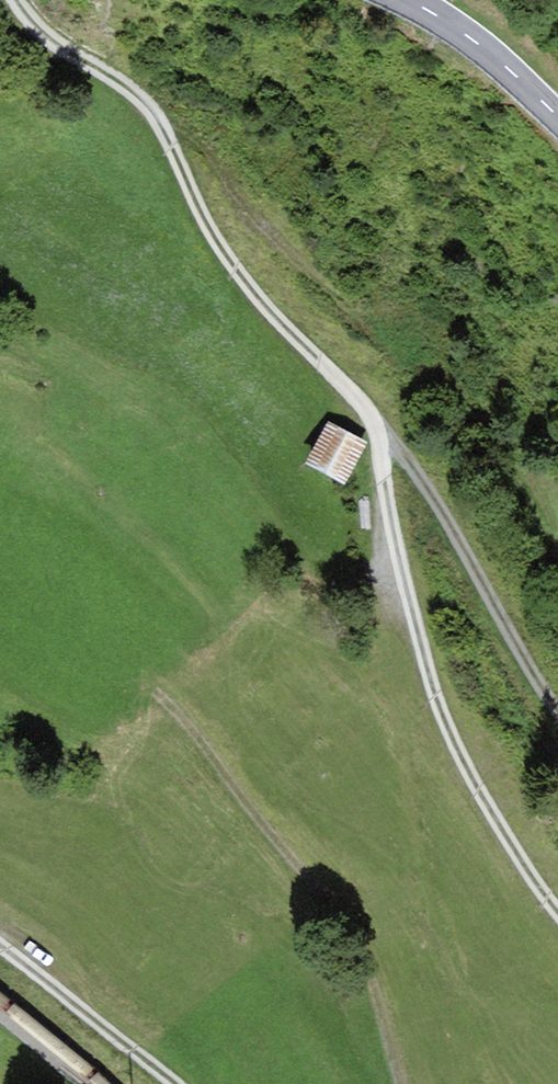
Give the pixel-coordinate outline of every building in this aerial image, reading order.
[(367,440),(329,419),(305,465),(343,485),(367,440)]
